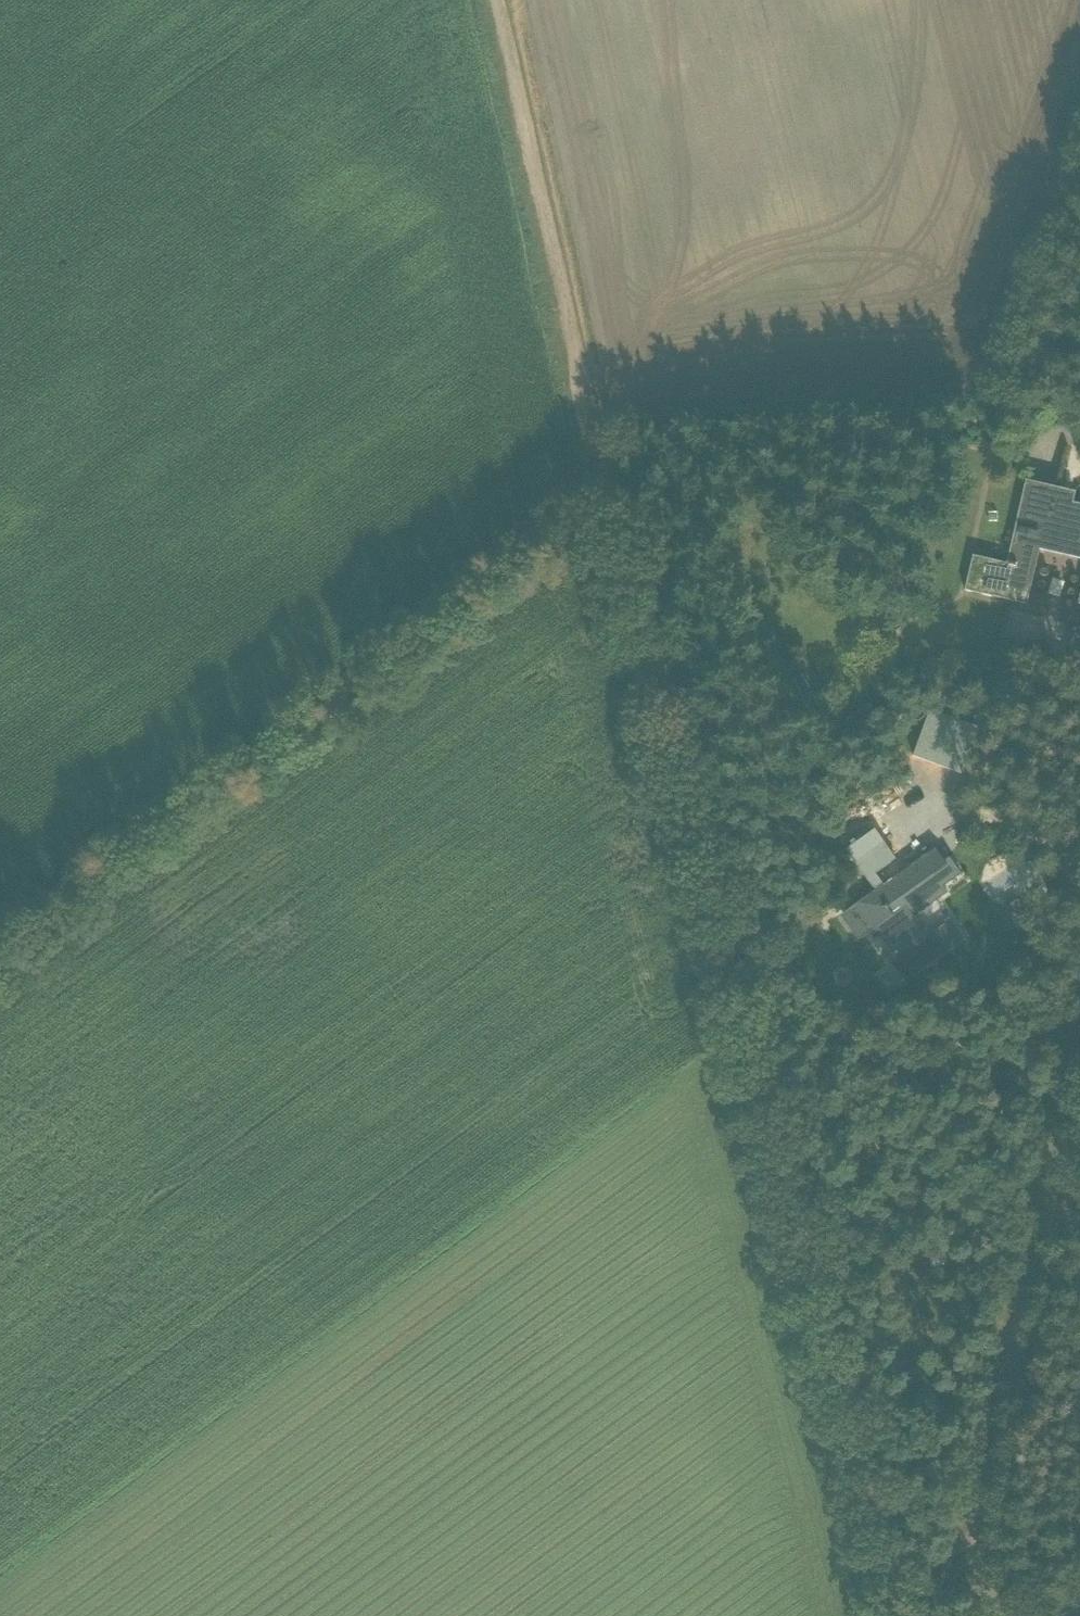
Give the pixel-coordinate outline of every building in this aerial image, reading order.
[(1058,500),(1061,489),(1026,480),(1008,561),(973,553),(966,587),(1028,601),(1042,543),(1079,552),(1079,505),(1058,500)] [(961,774),(976,733),(975,732),(929,716),(928,715),(913,756),(961,774)] [(857,902),(876,927),(887,919),(909,950),(891,963),(905,983),(943,955),(929,935),(927,936),(913,917),(947,892),(934,875),(947,866),(934,847),(883,884),(867,862),(886,847),(865,818),(837,838),(874,890),(857,902)]
